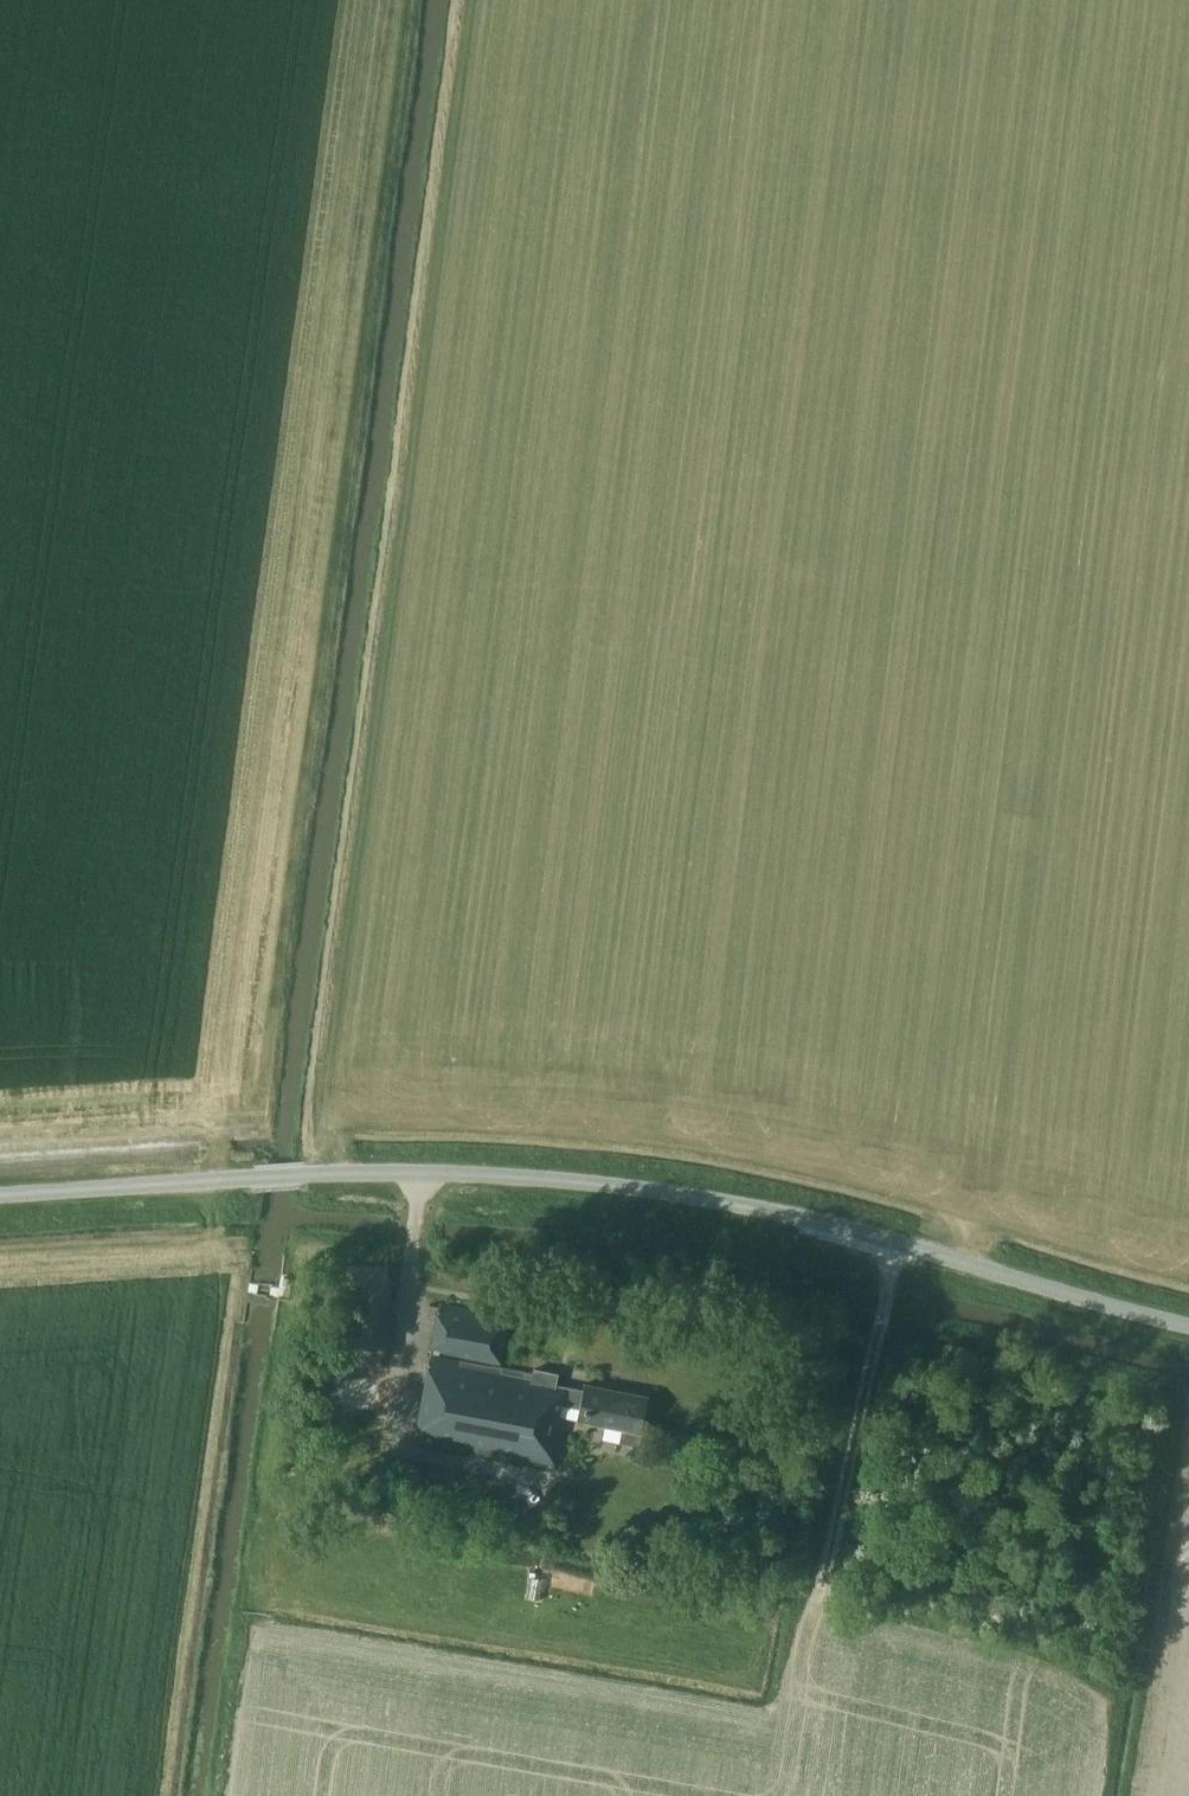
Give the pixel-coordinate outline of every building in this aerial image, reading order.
[(388,1365),(389,1266),(344,1265),(343,1364),(388,1365)] [(419,1444),(553,1470),(558,1470),(567,1420),(563,1419),(566,1403),(583,1406),(580,1421),(605,1426),(603,1438),(638,1445),(641,1432),(645,1433),(652,1396),(589,1384),(588,1389),(560,1384),(562,1376),(541,1372),(540,1377),(504,1370),(514,1319),(445,1306),(419,1444)]
